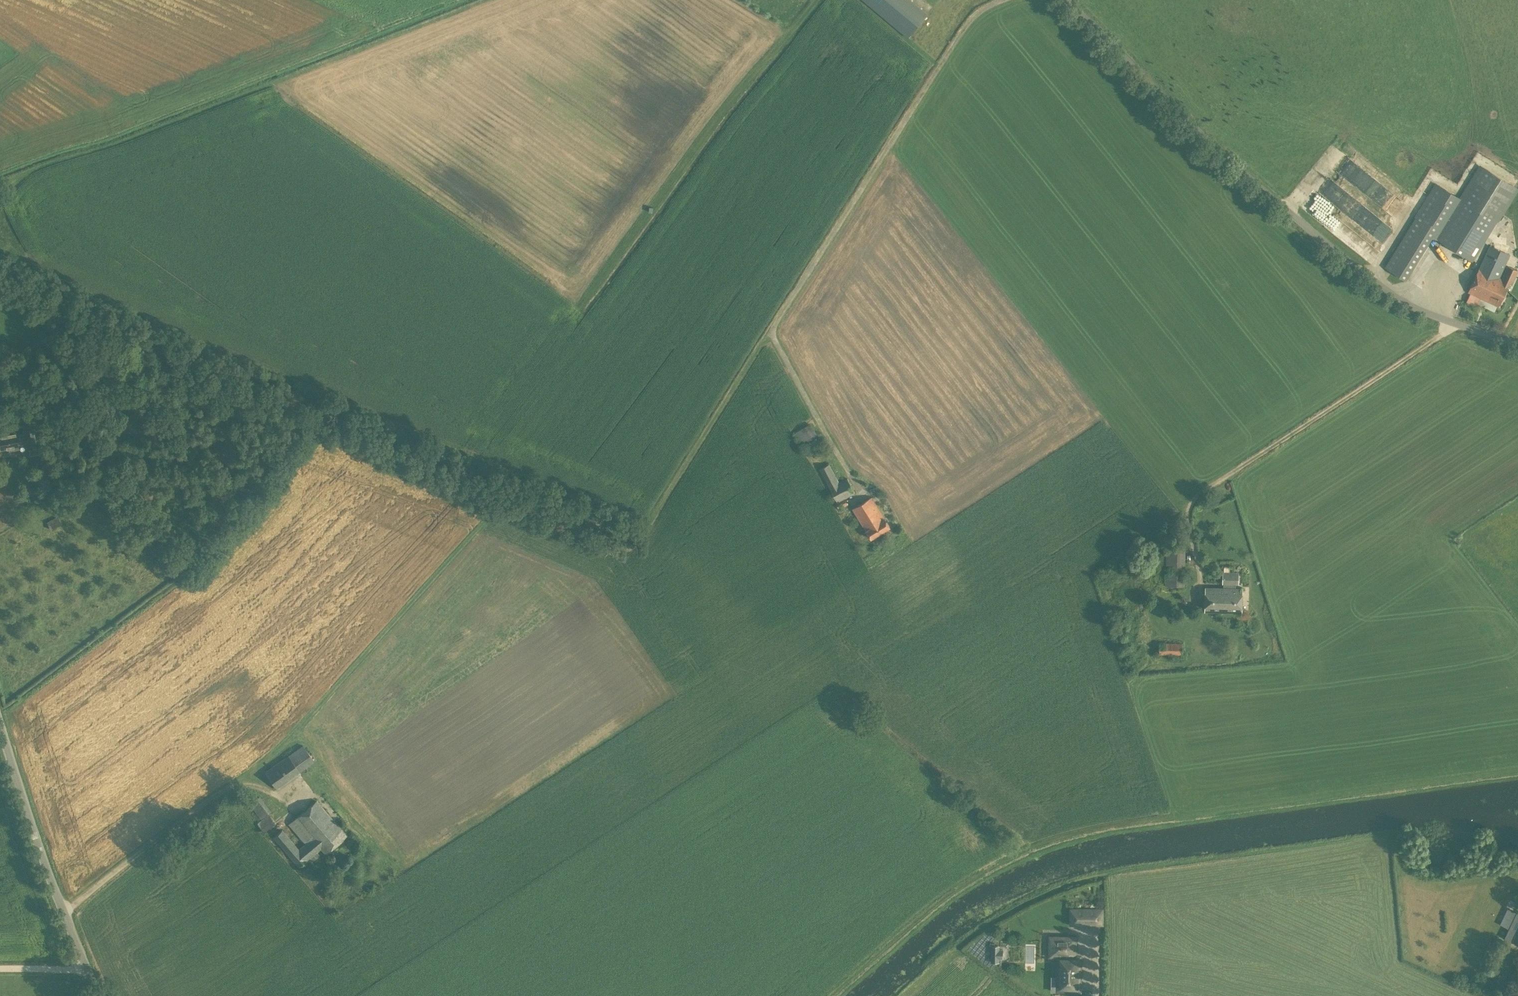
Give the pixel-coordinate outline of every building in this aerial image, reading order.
[(911,0),(863,0),(908,38),(928,14),(911,0)] [(1481,165),(1460,198),(1437,183),(1386,266),(1391,270),(1405,278),(1426,243),(1431,246),(1435,238),(1473,262),(1497,222),(1517,188),(1481,165)] [(1491,245),(1479,269),(1468,292),(1498,306),(1509,283),(1512,285),(1517,273),(1517,270),(1508,265),(1502,278),(1500,277),(1511,254),(1491,245)] [(1481,298),(1470,293),(1467,301),(1477,306),(1481,298)] [(794,433),(802,448),(819,438),(811,423),(794,433)] [(17,446),(17,445),(25,443),(27,450),(38,447),(34,428),(23,430),(23,433),(15,435),(14,433),(0,436),(0,446),(1,449),(17,446)] [(60,458),(63,453),(53,447),(50,453),(60,458)] [(847,478),(839,482),(829,464),(819,469),(837,502),(835,503),(839,509),(848,504),(845,499),(855,493),(847,478)] [(25,492),(30,502),(42,494),(38,485),(25,492)] [(853,508),(871,538),(890,527),(871,497),(853,508)] [(47,522),(50,529),(61,524),(57,516),(47,522)] [(1185,546),(1166,545),(1165,585),(1184,586),(1185,546)] [(1224,572),(1224,582),(1223,588),(1206,587),(1205,610),(1241,612),(1242,588),(1235,588),(1235,583),(1238,583),(1239,573),(1224,572)] [(1182,643),(1159,642),(1159,655),(1182,655),(1182,643)] [(300,772),(314,761),(303,745),(265,772),(277,790),(301,773),(300,772)] [(248,801),(257,817),(267,810),(258,795),(248,801)] [(305,844),(298,849),(282,830),(274,837),(298,866),(321,848),(325,853),(346,835),(317,801),(289,824),(305,844)] [(262,831),(272,821),(266,815),(255,824),(262,831)] [(1060,986),(1067,987),(1067,989),(1079,990),(1079,976),(1076,976),(1077,966),(1079,967),(1079,960),(1077,960),(1077,959),(1071,959),(1071,949),(1073,949),(1073,941),(1053,940),(1053,944),(1051,944),(1051,952),(1061,952),(1061,965),(1058,965),(1058,977),(1060,977),(1060,986)] [(991,945),(990,962),(999,962),(999,958),(1003,958),(1003,949),(999,949),(999,945),(991,945)]
